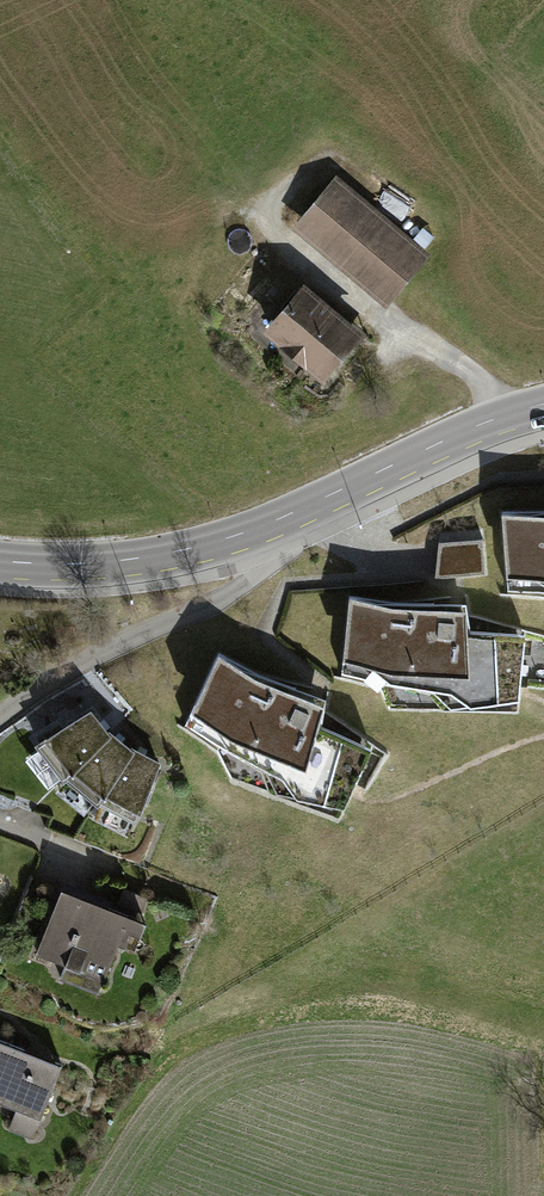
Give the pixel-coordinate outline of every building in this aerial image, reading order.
[(429,255),(336,176),(292,227),(385,306),(429,255)] [(364,334),(303,283),(260,334),(321,385),(364,334)] [(501,515),(507,595),(543,597),(543,514),(501,515)] [(483,540),(438,542),(434,578),(485,574),(483,540)] [(348,598),(342,678),(381,689),(390,709),(515,710),(517,687),(543,688),(543,636),(467,616),(462,606),(389,605),(348,598)] [(327,693),(252,679),(217,656),(186,724),(218,749),(230,776),(337,817),(355,782),(366,787),(384,754),(321,711),(327,693)] [(113,734),(93,710),(38,745),(66,777),(100,804),(138,823),(162,761),(136,749),(113,734)] [(152,895),(126,885),(116,910),(142,921),(152,895)] [(116,910),(63,890),(38,953),(67,965),(61,979),(99,994),(119,943),(126,946),(131,934),(142,938),(148,923),(142,921),(116,910)] [(18,1109),(9,1131),(33,1139),(61,1068),(0,1044),(0,1102),(18,1109)]
